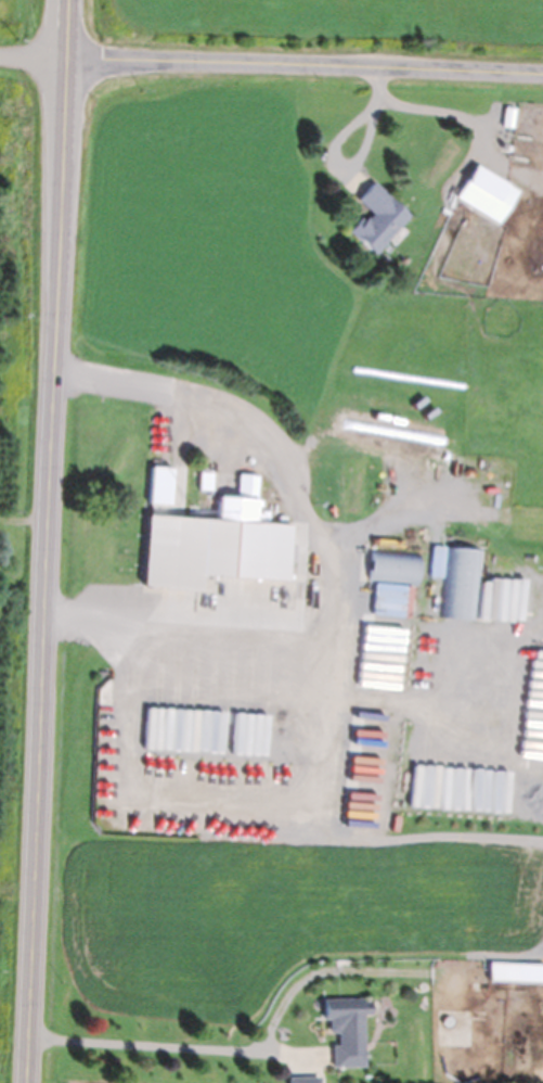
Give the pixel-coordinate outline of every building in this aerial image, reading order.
[(523,190),(478,165),(458,200),(503,225),(523,190)] [(352,233),(377,254),(412,214),(374,181),(357,199),(371,211),(352,233)] [(291,581),(294,525),(258,523),(261,475),(239,474),(238,497),(221,497),(220,520),(150,516),(147,588),(204,591),(205,577),(291,581)] [(440,618),(477,619),(479,548),(442,547),(440,618)] [(420,584),(421,554),(368,551),(367,580),(420,584)] [(522,621),(523,584),(483,582),(482,620),(522,621)] [(520,980),(520,965),(492,965),(492,980),(520,980)] [(366,1068),(365,999),(337,999),(337,1045),(334,1045),(334,1068),(366,1068)]
